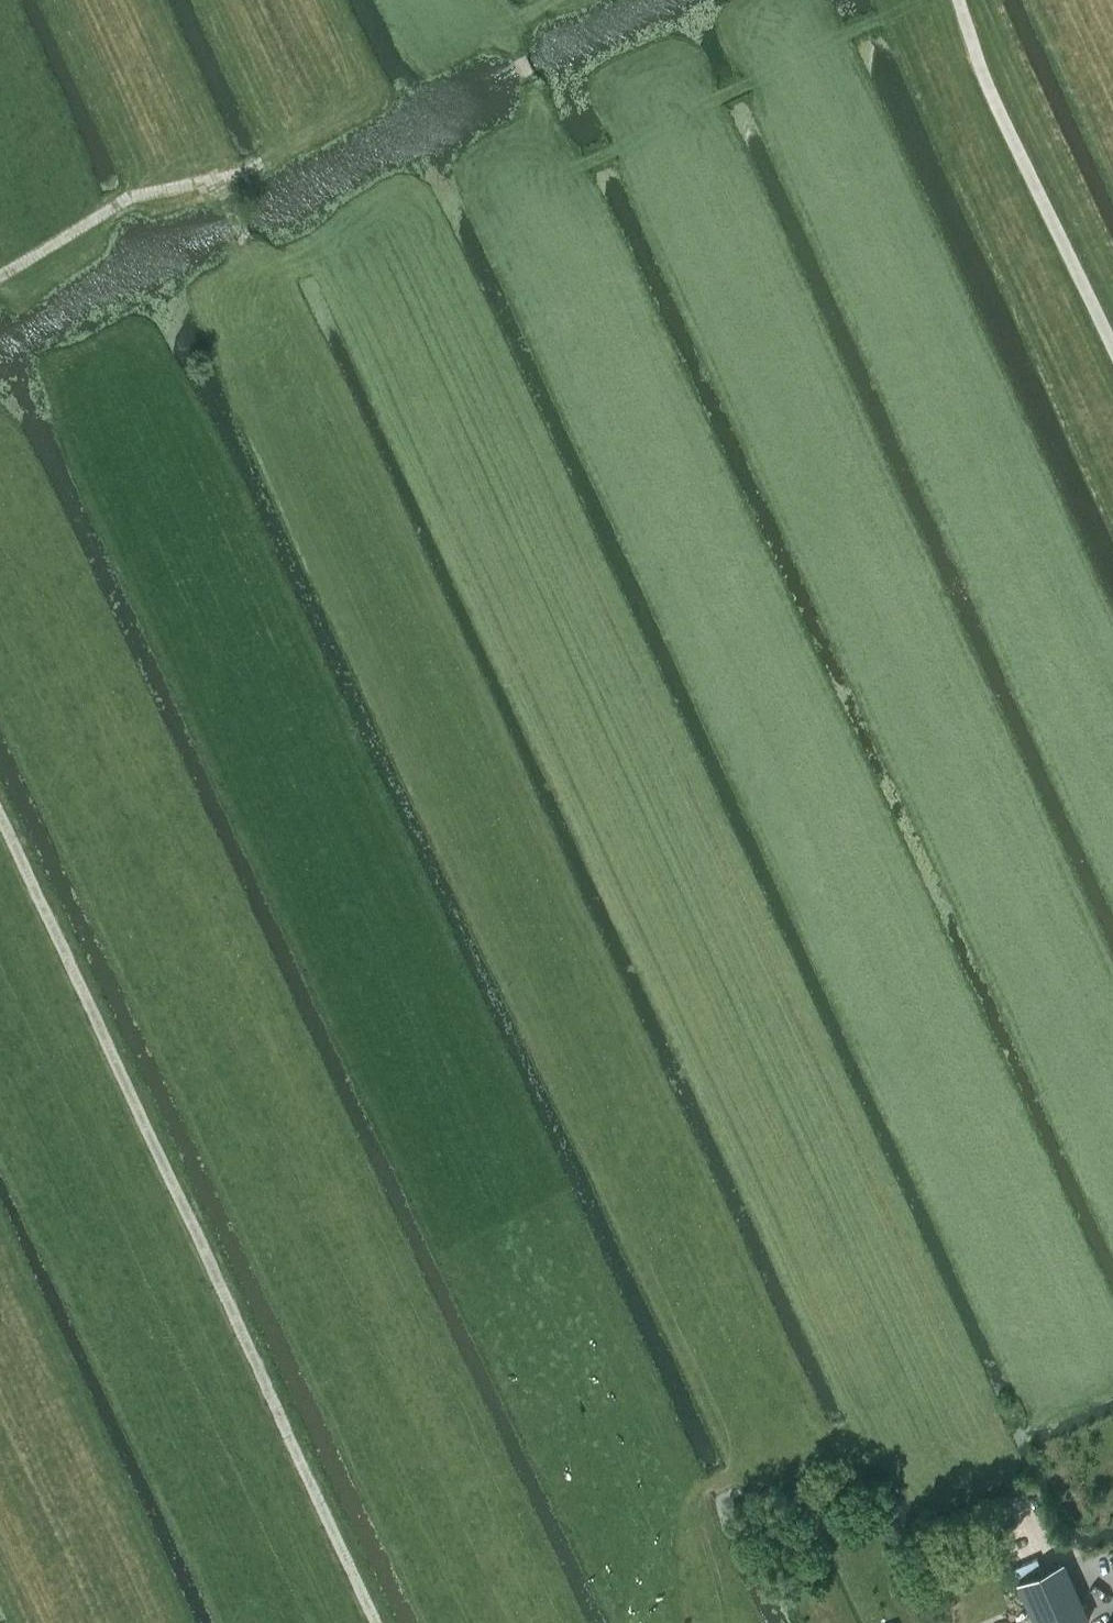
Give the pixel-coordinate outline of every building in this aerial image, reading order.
[(1064,1562),(1019,1582),(1038,1622),(1080,1622),(1089,1619),(1064,1562)]
